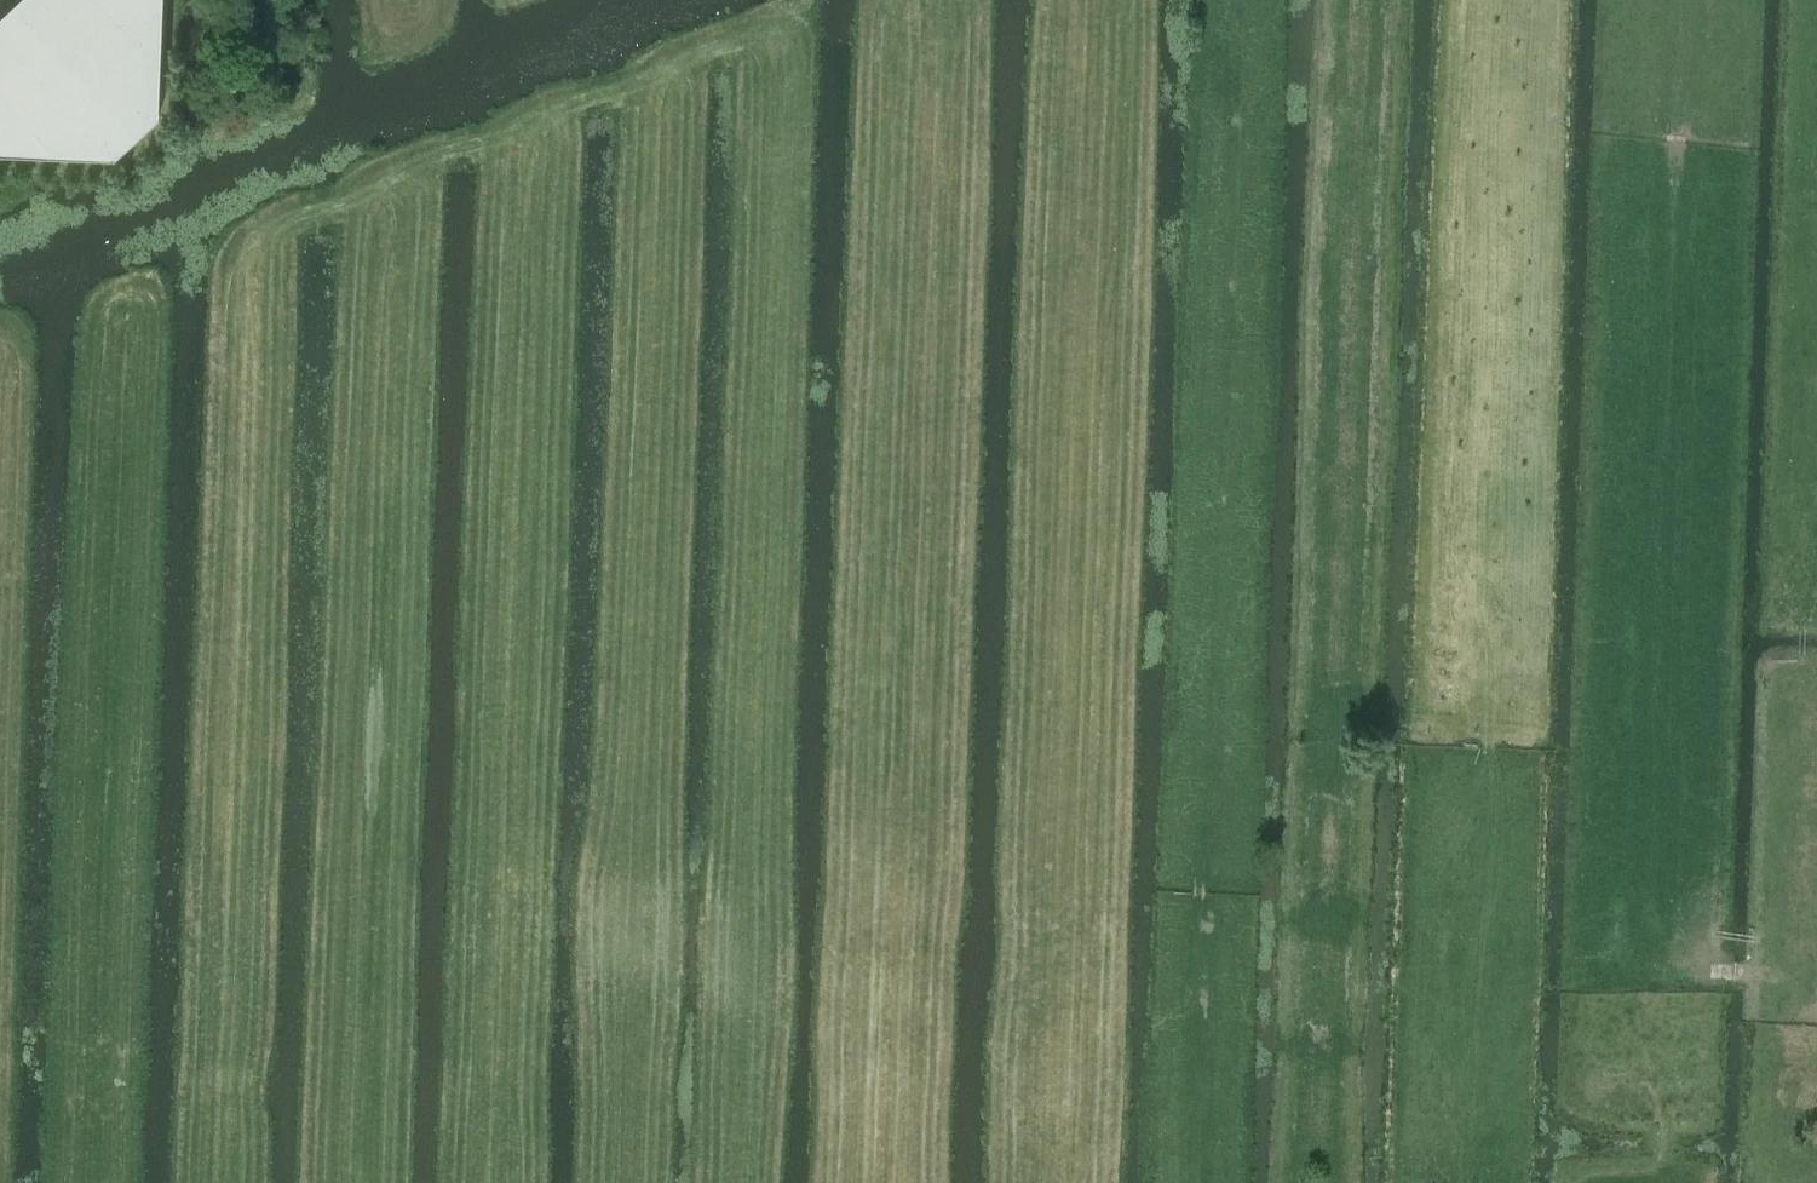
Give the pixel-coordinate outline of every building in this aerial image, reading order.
[(0,24),(0,148),(122,155),(170,108),(176,0),(26,0),(0,24)]
